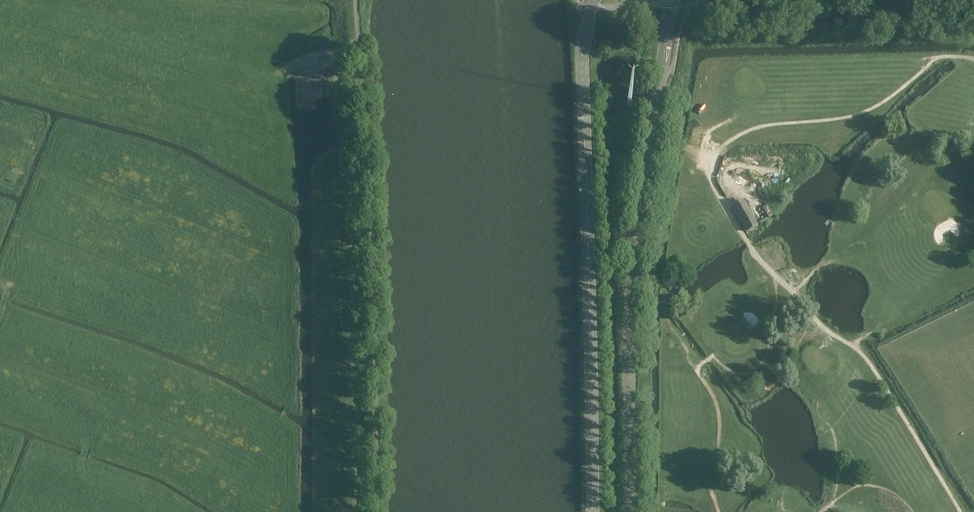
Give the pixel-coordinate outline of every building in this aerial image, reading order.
[(745,205),(735,211),(747,232),(757,226),(745,205)]
